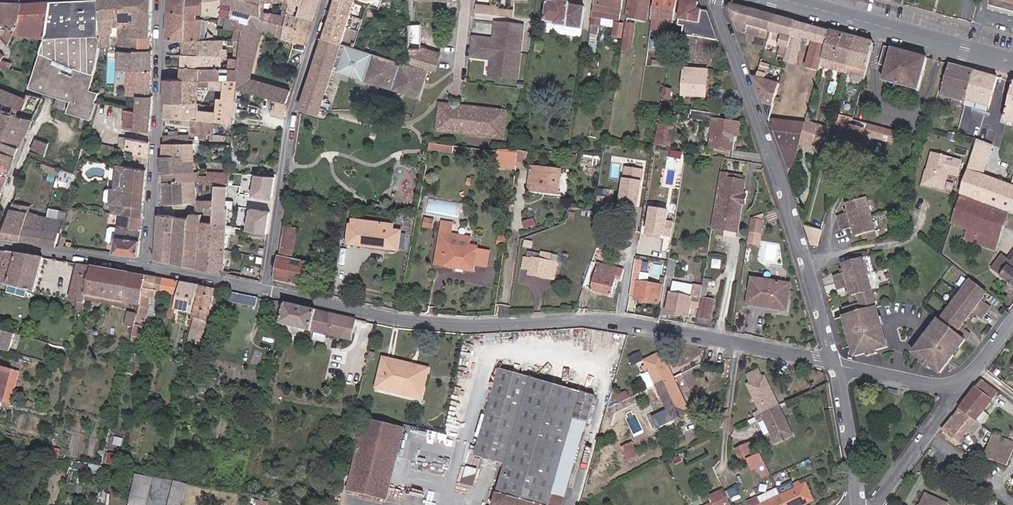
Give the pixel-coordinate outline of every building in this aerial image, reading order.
[(95,79),(101,55),(101,48),(100,0),(92,0),(77,1),(78,56),(80,56),(76,74),(95,79)] [(119,0),(100,0),(101,48),(110,48),(110,46),(119,47),(119,36),(119,0)] [(150,38),(151,0),(119,0),(119,36),(150,38)] [(187,0),(168,0),(168,12),(187,12),(187,0)] [(205,0),(187,0),(187,12),(187,19),(202,20),(204,20),(204,13),(205,0)] [(232,0),(205,0),(204,13),(214,15),(231,18),(232,8),(232,0)] [(261,0),(232,0),(232,8),(250,13),(260,17),(260,10),(261,1),(261,0)] [(290,0),(261,0),(261,1),(283,2),(283,15),(260,10),(260,17),(278,22),(275,35),(284,38),(289,19),(290,0)] [(318,0),(290,0),(289,19),(284,38),(302,44),(300,47),(303,48),(304,45),(308,30),(297,26),(299,18),(296,17),(296,5),(302,8),(300,15),(312,19),(318,0)] [(322,38),(344,45),(345,41),(341,40),(354,0),(333,0),(322,38)] [(621,0),(594,0),(589,33),(597,35),(599,17),(618,20),(621,0)] [(626,16),(644,20),(647,0),(629,0),(626,16)] [(651,20),(670,23),(674,0),(654,0),(651,20)] [(680,29),(714,35),(706,12),(695,10),(696,4),(680,0),(676,25),(681,26),(680,29)] [(987,3),(1010,10),(1010,8),(1012,9),(1012,0),(988,0),(987,3)] [(78,56),(77,1),(49,3),(50,28),(45,40),(40,57),(78,56)] [(24,4),(17,3),(0,2),(0,35),(2,37),(6,27),(13,30),(9,43),(12,45),(16,31),(24,4)] [(575,31),(579,6),(557,2),(557,5),(547,3),(544,23),(555,25),(555,27),(575,31)] [(50,28),(49,3),(24,4),(16,31),(45,40),(50,28)] [(767,38),(772,17),(731,5),(727,9),(737,39),(751,43),(751,44),(764,48),(767,38)] [(250,24),(250,13),(232,8),(231,18),(244,22),(250,24)] [(498,18),(512,19),(513,13),(498,11),(498,18)] [(187,12),(168,12),(167,39),(181,39),(202,41),(202,20),(187,19),(187,12)] [(263,32),(275,35),(278,22),(260,17),(250,13),(250,24),(244,22),(244,27),(241,43),(240,56),(239,59),(255,63),(263,32)] [(308,30),(312,19),(300,15),(299,18),(297,26),(308,30)] [(783,62),(794,23),(772,17),(767,38),(780,41),(774,60),(783,62)] [(823,52),(828,33),(794,23),(783,62),(792,64),(798,41),(810,44),(803,68),(817,72),(821,60),(823,52)] [(427,69),(434,71),(437,53),(421,48),(420,24),(408,24),(408,64),(427,69)] [(493,28),(521,33),(521,27),(494,25),(493,28)] [(241,43),(244,27),(231,26),(230,38),(222,37),(222,42),(241,43)] [(518,55),(521,33),(493,28),(492,37),(497,38),(497,42),(492,42),(474,40),(473,50),(518,55)] [(633,29),(624,28),(621,50),(630,51),(633,29)] [(679,36),(716,43),(714,35),(680,29),(679,36)] [(844,73),(854,40),(828,33),(823,52),(834,56),(833,63),(831,69),(844,73)] [(141,69),(151,69),(152,51),(149,50),(150,38),(119,36),(119,47),(119,50),(118,69),(129,70),(129,78),(128,89),(139,90),(141,69)] [(408,64),(344,45),(322,38),(310,75),(300,108),(319,113),(333,70),(402,91),(408,64)] [(202,41),(181,39),(180,55),(221,58),(222,42),(202,41)] [(862,78),(871,44),(854,40),(844,73),(862,78)] [(915,90),(924,59),(889,49),(888,52),(881,50),(875,66),(883,69),(880,80),(915,90)] [(5,71),(6,67),(2,66),(8,57),(0,50),(0,70),(5,71)] [(515,83),(518,55),(473,50),(472,61),(489,63),(494,63),(494,67),(489,67),(487,80),(515,83)] [(833,63),(834,56),(823,52),(821,60),(833,63)] [(238,72),(239,59),(236,59),(231,59),(231,65),(221,64),(221,58),(180,55),(180,69),(215,71),(220,71),(238,72)] [(40,57),(76,74),(80,56),(78,56),(40,57)] [(64,110),(92,117),(94,108),(96,102),(99,93),(92,90),(95,79),(76,74),(40,57),(29,87),(57,96),(53,105),(64,109),(64,110)] [(236,89),(285,104),(289,93),(251,81),(255,63),(239,59),(238,72),(236,84),(236,89)] [(756,79),(751,78),(757,93),(773,98),(777,85),(762,81),(766,65),(760,63),(756,79)] [(427,69),(408,64),(402,91),(419,96),(427,69)] [(962,104),(964,94),(971,71),(946,65),(937,96),(962,104)] [(117,78),(129,78),(129,70),(118,69),(117,78)] [(139,96),(149,96),(151,69),(141,69),(139,90),(128,89),(128,96),(139,96)] [(215,71),(180,69),(179,80),(215,83),(215,71)] [(681,87),(704,91),(705,71),(683,69),(681,87)] [(236,84),(238,72),(220,71),(219,83),(223,83),(236,84)] [(989,101),(995,78),(971,71),(964,94),(989,101)] [(214,122),(215,122),(216,113),(194,111),(195,88),(212,89),(212,92),(222,92),(223,83),(219,83),(215,83),(179,80),(165,79),(164,104),(164,118),(178,119),(191,120),(214,122)] [(1011,82),(1001,120),(1012,123),(1012,83),(1011,82)] [(232,123),(236,89),(236,84),(223,83),(222,92),(221,99),(217,99),(216,113),(215,122),(232,123)] [(703,98),(704,91),(681,87),(680,96),(703,98)] [(663,88),(661,97),(670,98),(671,90),(663,88)] [(29,99),(0,91),(0,101),(26,108),(29,99)] [(767,120),(770,109),(771,107),(772,102),(773,98),(757,93),(767,120)] [(43,99),(30,96),(29,99),(26,108),(0,101),(0,116),(32,123),(43,99)] [(124,129),(147,133),(148,123),(151,96),(149,96),(139,96),(137,112),(128,110),(124,129)] [(437,131),(451,133),(502,139),(505,112),(460,107),(451,106),(440,105),(437,131)] [(686,115),(687,110),(677,109),(675,108),(674,116),(686,118),(686,115)] [(663,126),(665,111),(664,111),(659,110),(656,123),(659,123),(659,126),(663,126)] [(716,115),(704,113),(687,110),(686,115),(689,115),(688,120),(703,122),(704,118),(711,120),(715,120),(716,115)] [(32,123),(0,116),(0,134),(8,137),(21,144),(32,123)] [(711,120),(704,118),(703,122),(702,132),(709,133),(711,120)] [(214,122),(191,120),(190,137),(199,137),(199,140),(208,140),(208,135),(213,135),(214,122)] [(715,120),(711,120),(709,133),(711,134),(708,148),(730,151),(733,138),(736,138),(738,125),(715,120)] [(790,168),(803,124),(770,121),(771,132),(783,167),(790,168)] [(891,131),(869,125),(866,135),(888,142),(891,131)] [(663,126),(659,126),(655,147),(670,149),(674,128),(663,126)] [(826,142),(828,131),(816,127),(813,141),(823,152),(826,142)] [(843,144),(847,129),(840,127),(836,142),(843,144)] [(861,131),(848,127),(847,129),(843,144),(841,152),(854,156),(861,131)] [(168,137),(163,137),(163,145),(187,145),(187,137),(175,137),(175,132),(168,132),(168,137)] [(21,144),(8,137),(0,134),(0,150),(14,156),(21,144)] [(37,135),(32,147),(45,152),(49,140),(37,135)] [(1012,199),(1012,176),(1009,187),(979,176),(985,154),(987,140),(971,136),(954,195),(1009,215),(1012,199)] [(132,156),(145,158),(146,143),(119,140),(116,150),(133,154),(132,156)] [(441,152),(442,145),(430,143),(429,148),(429,150),(441,152)] [(187,145),(163,145),(162,156),(181,156),(181,161),(193,161),(192,145),(189,145),(187,145)] [(532,150),(503,148),(502,166),(524,168),(525,159),(532,159),(532,150)] [(0,152),(0,172),(7,176),(13,158),(0,152)] [(952,175),(956,160),(927,153),(920,183),(939,188),(943,172),(952,175)] [(131,170),(144,171),(145,158),(132,156),(131,170)] [(181,156),(162,156),(161,156),(160,173),(162,173),(194,172),(193,161),(181,161),(181,156)] [(119,217),(139,220),(144,171),(131,170),(117,166),(115,191),(113,204),(112,216),(119,217)] [(545,191),(545,195),(555,196),(559,172),(530,168),(526,188),(545,191)] [(194,172),(162,173),(163,183),(182,183),(195,182),(194,172)] [(270,199),(274,177),(254,175),(251,196),(270,199)] [(710,227),(736,231),(740,208),(742,208),(744,198),(739,197),(742,183),(740,183),(740,179),(718,175),(710,227)] [(640,182),(622,180),(618,204),(636,206),(640,182)] [(196,203),(195,182),(182,183),(183,204),(195,203),(196,203)] [(182,183),(163,183),(165,204),(183,204),(182,183)] [(212,203),(196,203),(195,203),(194,212),(202,212),(202,209),(211,209),(211,212),(224,212),(225,198),(225,185),(213,185),(212,203)] [(863,195),(842,201),(845,210),(834,213),(838,229),(849,226),(852,234),(864,230),(865,237),(874,234),(863,195)] [(1003,214),(954,197),(946,223),(963,229),(960,239),(991,250),(1003,214)] [(232,198),(225,198),(224,212),(226,212),(231,213),(232,198)] [(0,239),(19,242),(22,229),(35,232),(38,216),(27,214),(28,208),(12,204),(0,239)] [(605,205),(595,204),(594,214),(602,216),(605,205)] [(644,206),(642,234),(674,236),(675,220),(671,219),(672,208),(644,206)] [(246,230),(266,232),(269,210),(247,209),(246,230)] [(210,228),(225,229),(226,212),(224,212),(211,212),(211,224),(210,228)] [(174,217),(157,214),(155,260),(171,264),(174,217)] [(187,220),(184,266),(196,269),(199,223),(199,215),(189,214),(187,220)] [(51,248),(53,249),(59,220),(38,216),(35,232),(22,229),(19,242),(51,248)] [(761,244),(763,217),(751,216),(748,243),(761,244)] [(113,236),(111,254),(137,257),(139,220),(119,217),(117,236),(113,236)] [(174,217),(171,264),(184,266),(187,220),(174,217)] [(392,231),(392,225),(351,221),(349,242),(396,247),(398,231),(392,231)] [(208,271),(210,228),(211,224),(199,223),(196,269),(208,271)] [(296,228),(282,225),(279,251),(292,253),(296,228)] [(819,232),(803,227),(808,247),(815,247),(819,232)] [(223,274),(225,229),(210,228),(208,271),(223,274)] [(437,236),(433,263),(471,269),(475,247),(465,245),(464,248),(444,244),(445,237),(437,236)] [(279,251),(273,285),(293,289),(294,284),(301,285),(305,264),(291,261),(292,253),(279,251)] [(14,255),(0,253),(0,285),(8,286),(14,255)] [(526,254),(523,275),(526,275),(526,278),(552,283),(555,265),(548,264),(550,256),(539,254),(538,256),(537,262),(531,261),(532,255),(526,254)] [(597,263),(599,255),(594,254),(587,272),(593,274),(589,291),(609,297),(614,279),(622,281),(624,270),(597,263)] [(34,291),(41,259),(14,255),(8,286),(34,291)] [(840,313),(849,347),(850,347),(852,353),(863,350),(866,349),(865,346),(870,345),(871,348),(874,347),(884,345),(859,255),(840,261),(842,270),(831,273),(835,288),(847,285),(850,301),(840,304),(842,312),(840,313)] [(997,278),(1012,289),(1012,257),(997,278)] [(633,259),(627,298),(633,299),(633,300),(657,304),(660,285),(636,282),(640,260),(633,259)] [(676,265),(667,264),(665,276),(673,278),(676,265)] [(84,294),(89,268),(77,265),(70,299),(82,301),(84,294)] [(140,296),(145,277),(89,268),(84,294),(138,306),(140,296)] [(161,279),(145,277),(140,296),(150,298),(153,299),(154,293),(158,294),(161,279)] [(180,283),(161,279),(158,294),(170,296),(167,306),(174,308),(180,283)] [(778,311),(784,312),(789,287),(751,280),(745,309),(777,314),(778,311)] [(985,292),(972,281),(940,322),(938,320),(913,354),(920,360),(923,362),(925,359),(930,362),(929,365),(930,366),(937,373),(948,359),(949,360),(969,335),(958,326),(970,311),(980,319),(990,306),(980,298),(985,292)] [(196,286),(180,283),(174,308),(174,310),(190,313),(195,291),(196,286)] [(213,289),(196,286),(195,291),(197,292),(185,342),(189,343),(190,340),(200,342),(213,289)] [(688,307),(696,308),(699,290),(692,288),(690,298),(667,293),(664,312),(686,317),(688,307)] [(258,299),(230,293),(228,302),(255,308),(258,299)] [(150,298),(140,296),(138,306),(147,309),(150,298)] [(712,301),(700,299),(696,318),(708,321),(712,301)] [(283,304),(273,302),(271,311),(281,314),(283,304)] [(283,304),(281,314),(279,323),(309,330),(308,336),(335,342),(336,337),(350,340),(354,320),(283,304)] [(147,309),(138,306),(136,315),(134,323),(143,325),(147,309)] [(134,323),(136,315),(127,313),(124,326),(133,328),(134,323)] [(9,352),(13,334),(0,331),(0,350),(9,352)] [(875,351),(874,347),(871,348),(870,345),(865,346),(866,349),(863,350),(864,354),(875,351)] [(635,363),(643,358),(637,347),(629,351),(633,360),(635,363)] [(659,350),(643,358),(645,363),(641,364),(645,370),(649,368),(657,385),(666,403),(661,405),(665,413),(670,411),(672,417),(689,410),(659,350)] [(423,369),(380,358),(373,387),(416,397),(423,369)] [(920,360),(918,362),(927,369),(930,366),(929,365),(930,362),(925,359),(923,362),(920,360)] [(5,400),(12,369),(0,366),(0,399),(5,400)] [(564,486),(583,421),(585,421),(592,394),(496,367),(474,442),(505,451),(494,491),(544,504),(546,504),(552,482),(564,486)] [(657,385),(649,368),(645,370),(641,372),(649,388),(657,385)] [(790,435),(761,376),(744,385),(756,409),(749,412),(754,421),(760,418),(773,443),(790,435)] [(993,391),(979,380),(958,407),(939,431),(946,437),(945,440),(952,445),(989,399),(988,397),(993,391)] [(376,502),(393,426),(366,421),(348,496),(376,502)] [(401,426),(382,504),(445,504),(455,440),(401,426)] [(991,435),(982,457),(1005,466),(1012,445),(1012,444),(991,435)] [(760,455),(744,462),(748,471),(751,469),(755,477),(767,472),(760,455)] [(464,481),(478,485),(482,468),(468,465),(464,481)] [(134,474),(127,504),(144,504),(150,478),(134,474)] [(804,482),(802,483),(799,479),(794,482),(795,486),(778,494),(775,487),(746,501),(748,504),(803,504),(813,500),(804,482)] [(792,480),(778,486),(780,492),(794,485),(792,480)] [(172,482),(166,504),(180,504),(185,485),(172,482)] [(564,486),(552,482),(546,504),(558,504),(564,486)] [(722,490),(708,496),(712,503),(706,504),(729,504),(722,490)] [(494,491),(490,504),(544,504),(494,491)] [(921,495),(917,504),(943,504),(944,504),(921,495)]
